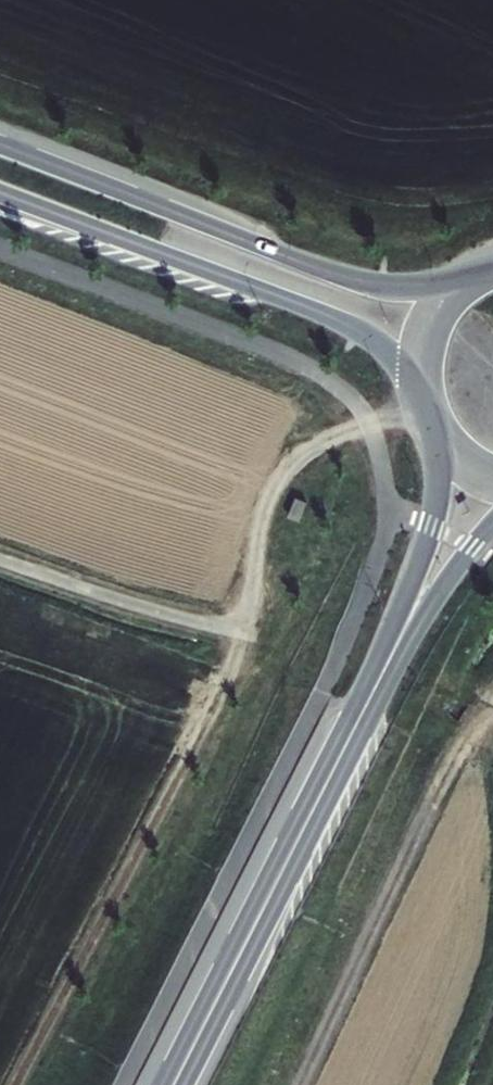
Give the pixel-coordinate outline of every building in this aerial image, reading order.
[(294,497),(287,518),(299,522),(306,502),(294,497)]
